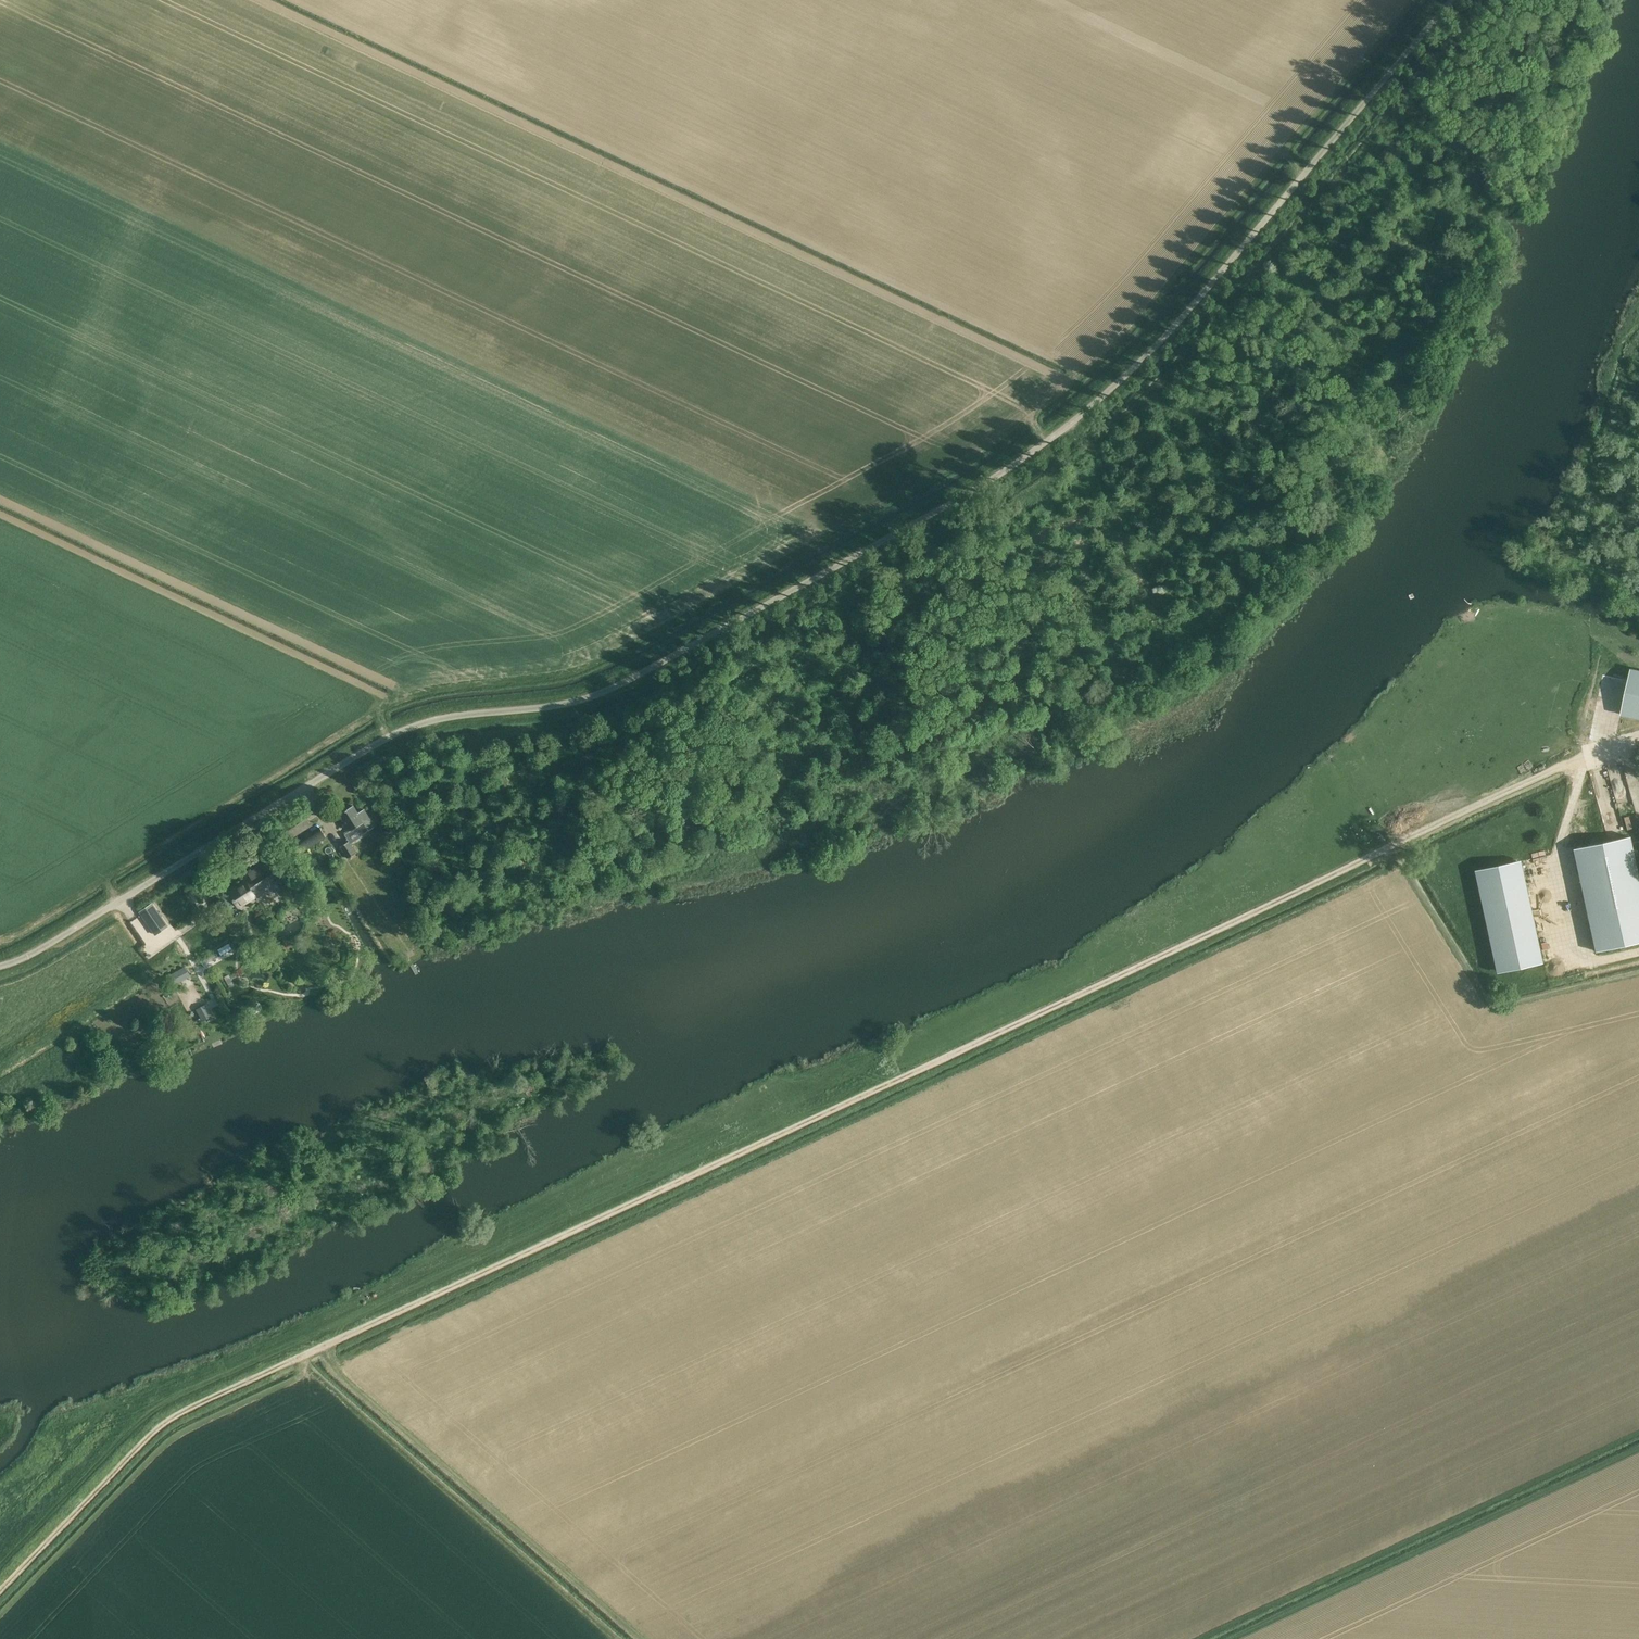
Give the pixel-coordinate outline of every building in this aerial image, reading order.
[(1621,715),(1638,719),(1638,670),(1631,668),(1621,715)] [(358,826),(363,834),(375,827),(364,809),(358,813),(353,805),(340,814),(351,831),(358,826)] [(281,824),(291,839),(313,825),(304,810),(281,824)] [(306,850),(326,837),(321,828),(300,840),(306,850)] [(379,831),(376,838),(384,842),(387,834),(379,831)] [(1638,942),(1638,877),(1630,836),(1573,849),(1595,952),(1638,942)] [(349,841),(341,846),(346,855),(348,858),(356,853),(355,850),(352,846),(349,841)] [(287,888),(279,877),(268,860),(248,874),(252,879),(247,882),(247,881),(229,893),(239,908),(256,896),(254,892),(258,888),(259,890),(271,882),(279,893),(287,888)] [(1496,973),(1543,963),(1521,860),(1474,870),(1496,973)] [(192,891),(186,894),(192,902),(197,898),(192,891)] [(152,903),(139,912),(156,936),(169,927),(152,903)] [(229,943),(218,950),(221,956),(233,949),(229,943)] [(185,966),(168,976),(173,986),(191,976),(185,966)]
